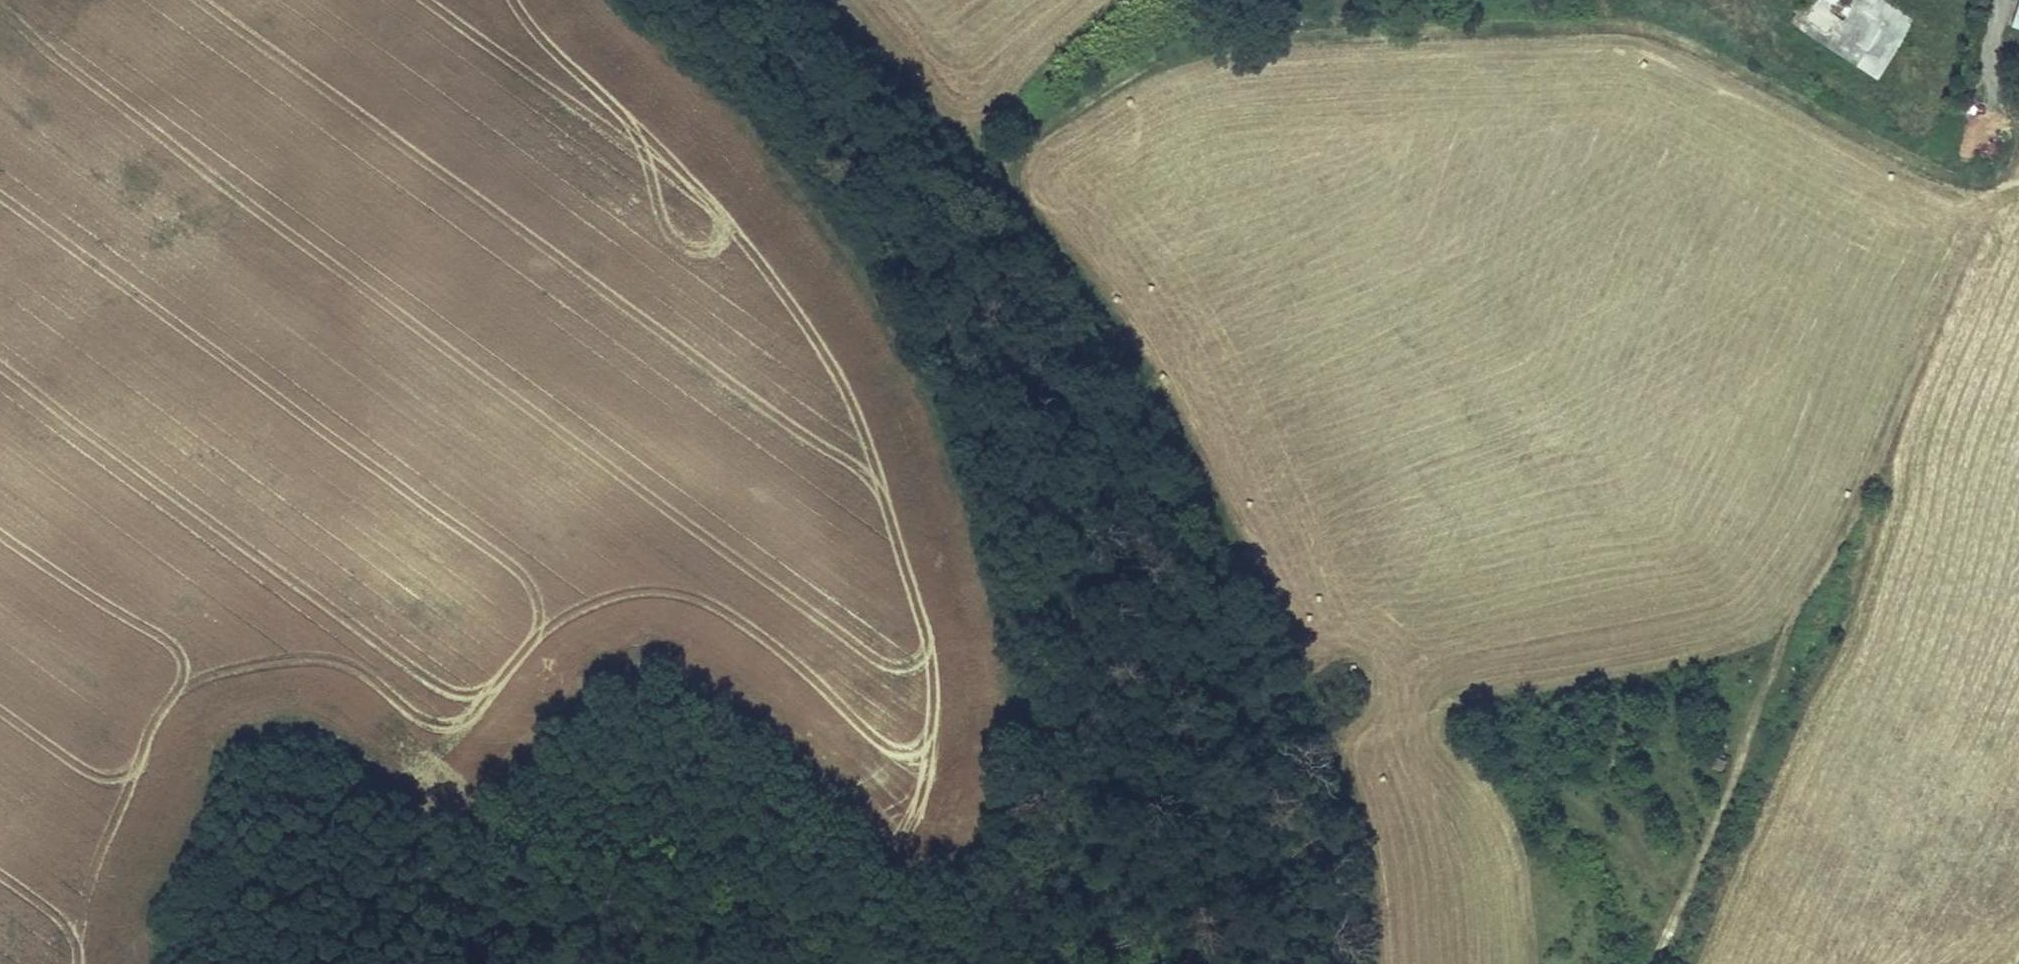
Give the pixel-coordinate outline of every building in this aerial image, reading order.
[(1849,0),(1811,0),(1801,16),(1828,33),(1830,29),(1849,0)] [(1830,29),(1864,50),(1856,63),(1879,79),(1917,19),(1887,0),(1849,0),(1830,29)] [(2011,24),(2018,27),(2018,1),(2011,24)]
